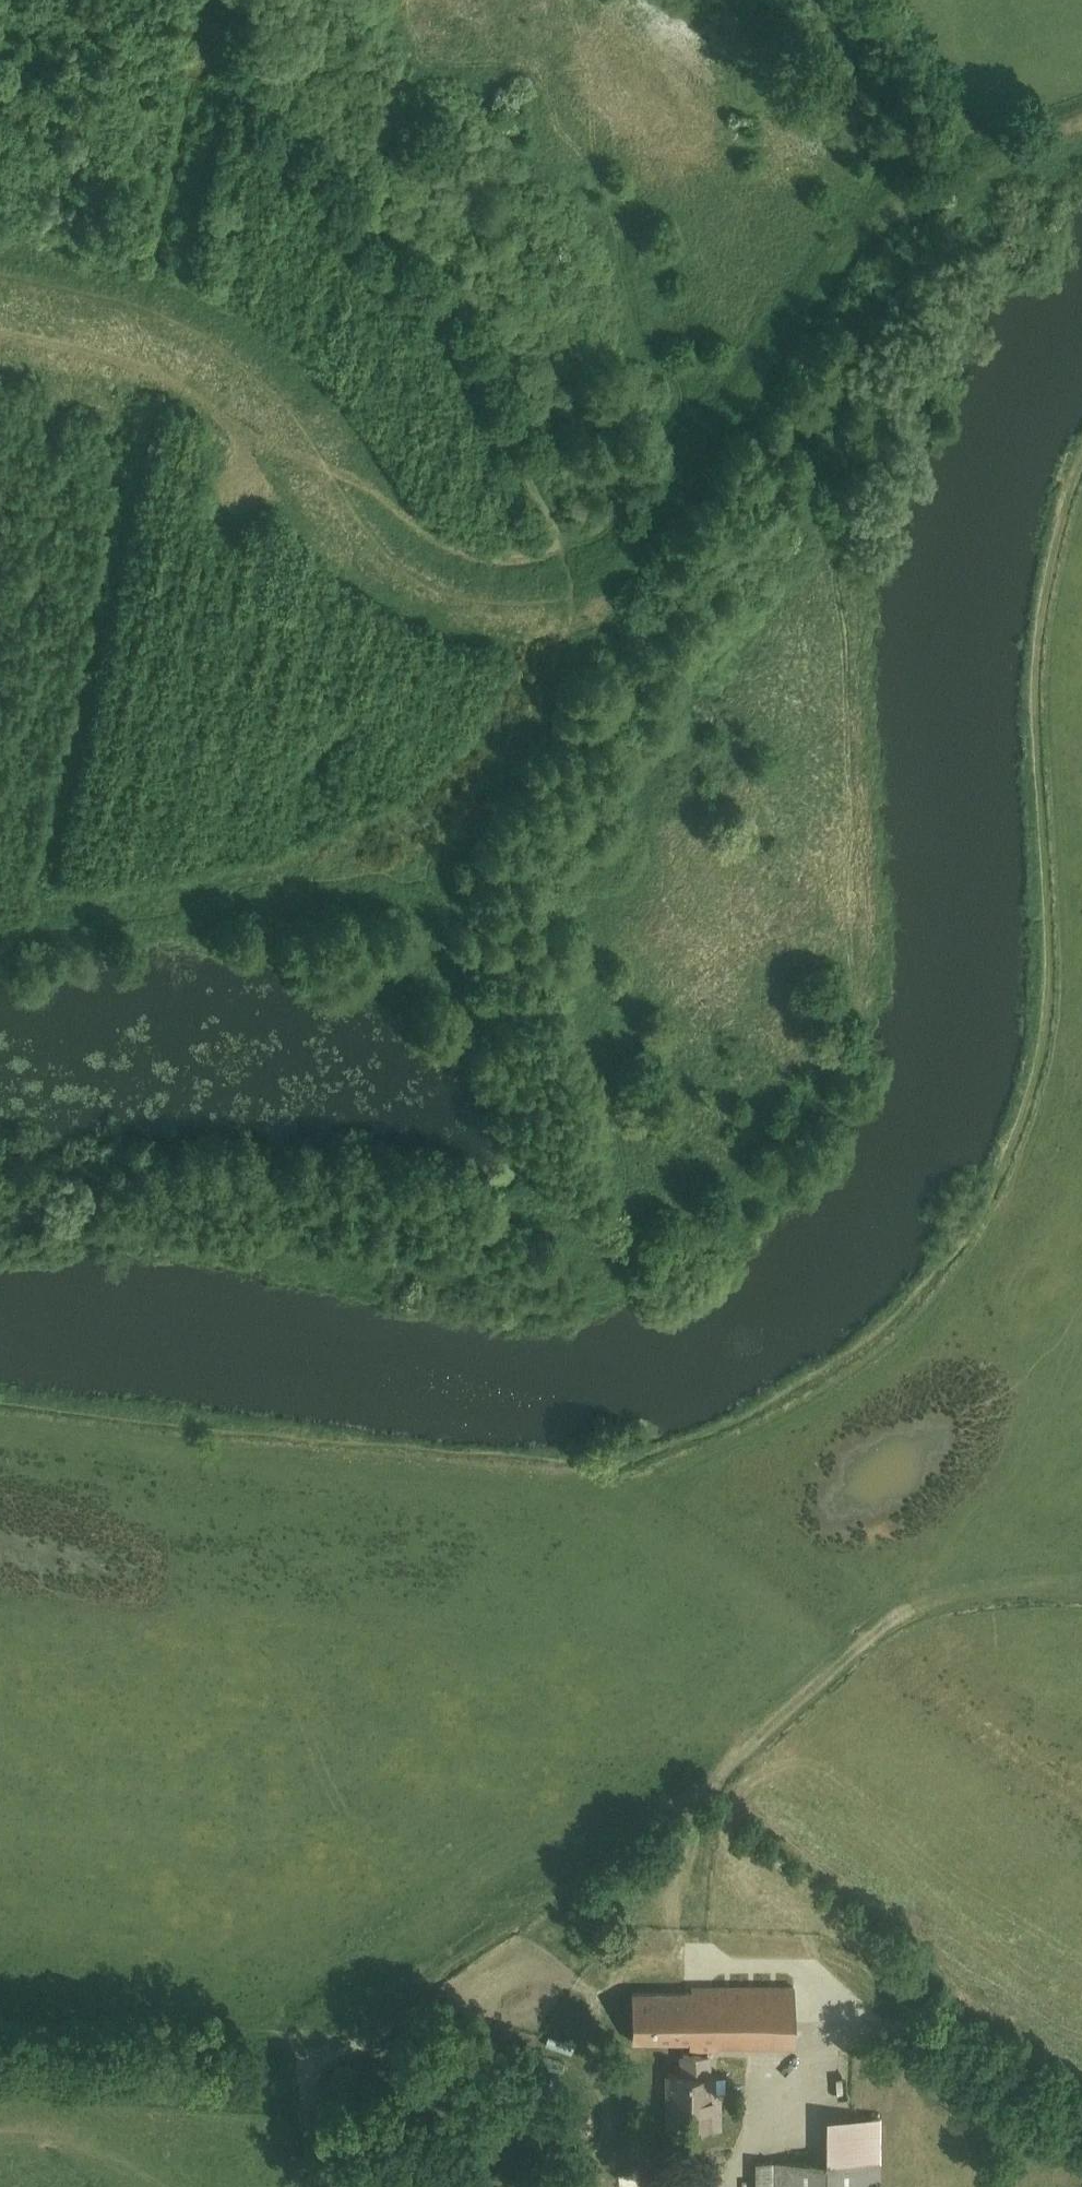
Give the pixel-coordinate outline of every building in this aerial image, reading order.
[(790,2032),(789,1979),(626,1982),(627,2032),(662,2031),(663,2063),(657,2063),(658,2120),(705,2119),(704,2033),(790,2032)] [(885,2158),(762,2159),(748,2159),(748,2186),(885,2186),(885,2158)]
